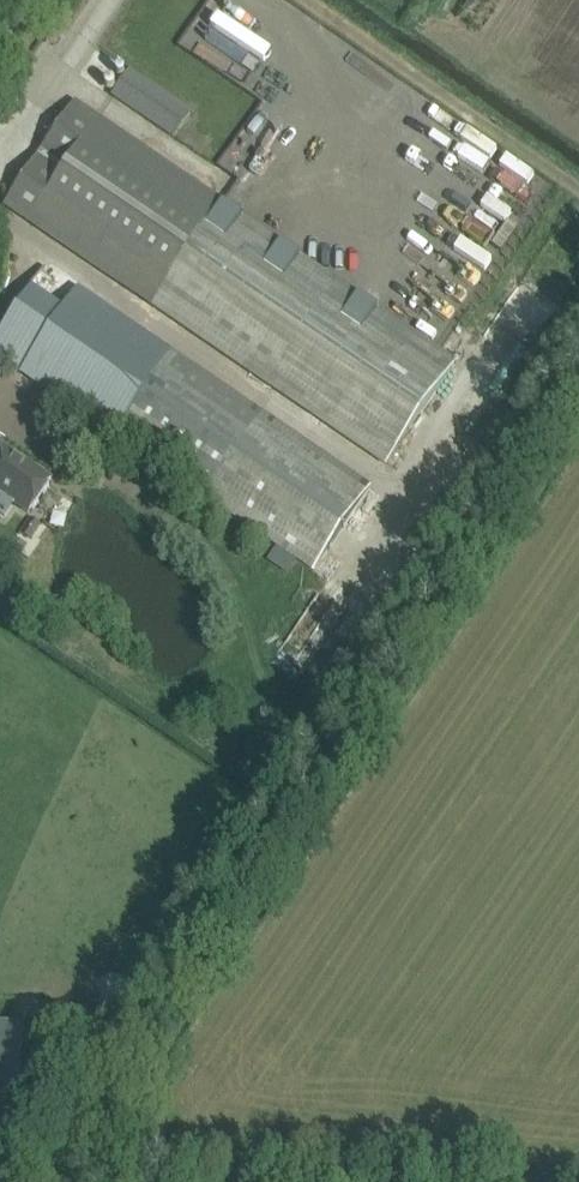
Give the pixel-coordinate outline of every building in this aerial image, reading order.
[(131,71),(113,96),(150,121),(168,96),(131,71)] [(174,272),(219,206),(72,105),(3,205),(133,294),(156,260),(174,272)] [(219,206),(174,272),(150,306),(389,462),(457,362),(222,201),(219,206)] [(66,281),(46,267),(0,336),(0,358),(204,496),(314,573),(372,487),(261,412),(66,281)] [(0,446),(0,496),(28,515),(54,479),(3,442),(0,446)] [(12,1024),(7,1082),(34,1085),(40,1027),(12,1024)]
